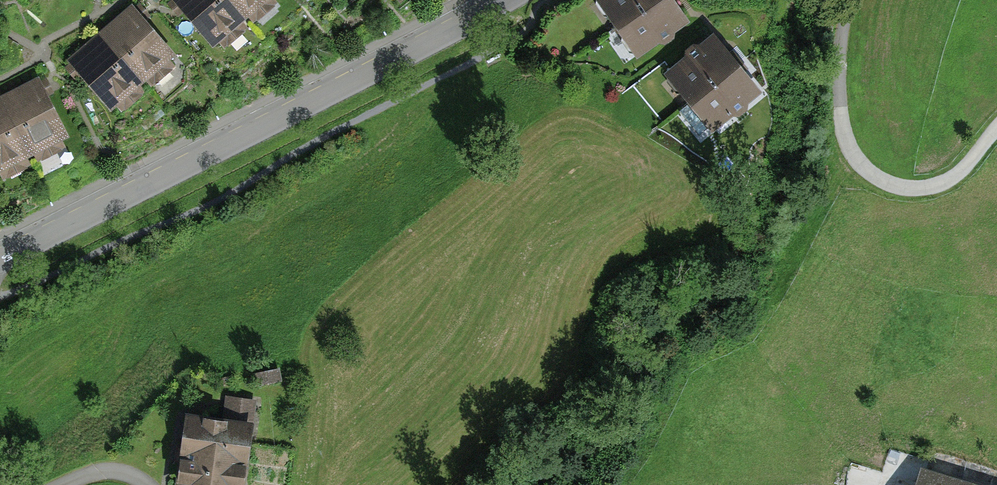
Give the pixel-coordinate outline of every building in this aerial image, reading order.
[(213,41),(242,16),(229,0),(178,0),(213,41)] [(242,16),(262,0),(229,0),(242,16)] [(618,24),(655,0),(602,0),(618,24)] [(636,52),(683,21),(669,0),(655,0),(618,24),(636,52)] [(133,10),(103,36),(140,80),(171,55),(133,10)] [(103,36),(72,61),(110,106),(140,80),(103,36)] [(735,65),(714,39),(670,75),(691,100),(735,65)] [(756,91),(735,65),(691,100),(712,126),(756,91)] [(37,83),(2,100),(29,153),(64,136),(37,83)] [(0,101),(0,168),(29,153),(2,100),(0,101)] [(189,418),(179,484),(241,484),(253,403),(228,399),(224,423),(189,418)] [(921,468),(915,484),(976,484),(921,468)]
